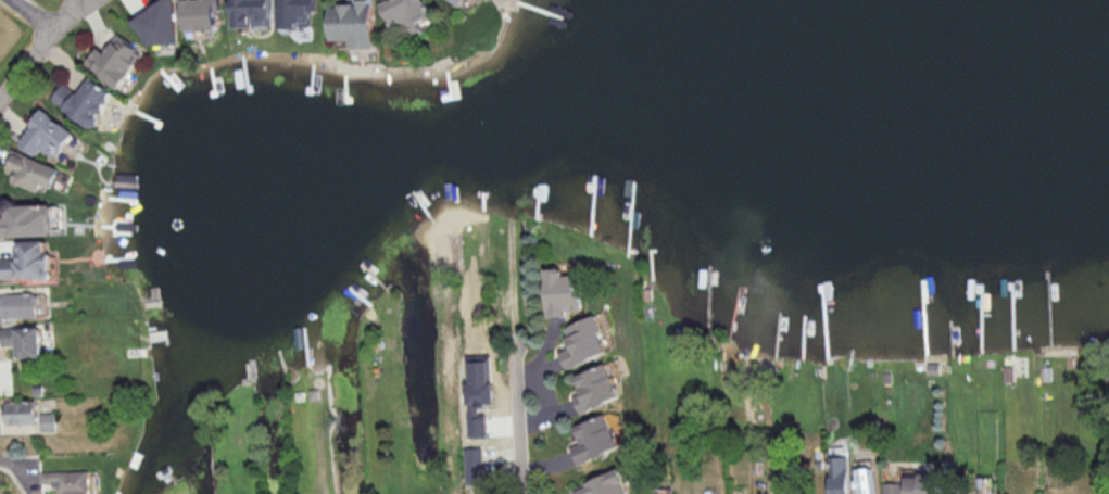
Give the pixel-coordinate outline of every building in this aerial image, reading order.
[(216,28),(216,11),(221,10),(220,0),(183,0),(183,29),(216,28)] [(274,25),(274,0),(234,0),(234,26),(274,25)] [(279,27),(310,28),(311,11),(316,12),(316,0),(279,0),(279,27)] [(332,39),(352,39),(352,48),(375,47),(374,0),(355,0),(355,4),(332,4),(332,39)] [(381,1),(393,31),(403,27),(406,35),(416,32),(413,25),(433,17),(426,0),(384,0),(381,1)] [(142,7),(143,44),(178,43),(177,5),(142,7)] [(122,87),(144,51),(117,34),(106,51),(98,46),(86,65),(122,87)] [(115,94),(91,77),(79,93),(64,82),(53,99),(92,126),(115,94)] [(75,132),(45,109),(20,142),(37,155),(43,148),(56,157),(75,132)] [(40,191),(43,184),(54,187),(61,166),(11,149),(6,164),(17,168),(12,181),(40,191)] [(51,204),(16,205),(16,199),(4,199),(5,216),(0,216),(0,236),(52,235),(51,204)] [(52,278),(52,252),(46,252),(47,240),(20,240),(19,259),(0,259),(0,266),(0,278),(52,278)] [(582,309),(581,274),(562,274),(562,268),(546,268),(547,316),(567,316),(566,309),(582,309)] [(36,317),(37,294),(0,293),(0,324),(4,324),(5,317),(36,317)] [(608,354),(595,316),(565,326),(568,336),(564,338),(568,348),(559,350),(565,368),(608,354)] [(42,327),(2,328),(3,345),(18,345),(18,357),(43,356),(42,327)] [(488,436),(487,414),(480,414),(480,405),(495,404),(494,381),(489,381),(489,355),(469,356),(470,382),(468,382),(469,437),(488,436)] [(574,395),(581,412),(621,396),(607,362),(575,375),(582,392),(574,395)] [(7,401),(7,424),(39,423),(39,400),(7,401)] [(57,412),(42,412),(42,430),(58,430),(57,412)] [(619,447),(606,413),(574,426),(580,443),(572,446),(579,463),(619,447)] [(465,485),(483,484),(482,447),(463,448),(465,485)] [(830,456),(831,493),(851,493),(850,455),(830,456)] [(877,493),(874,467),(854,469),(857,493),(875,493),(877,493)] [(573,493),(628,493),(629,493),(620,469),(570,487),(573,493)] [(40,471),(41,484),(58,484),(58,493),(91,493),(90,470),(40,471)] [(935,473),(905,474),(905,482),(884,482),(884,493),(935,493),(935,473)]
